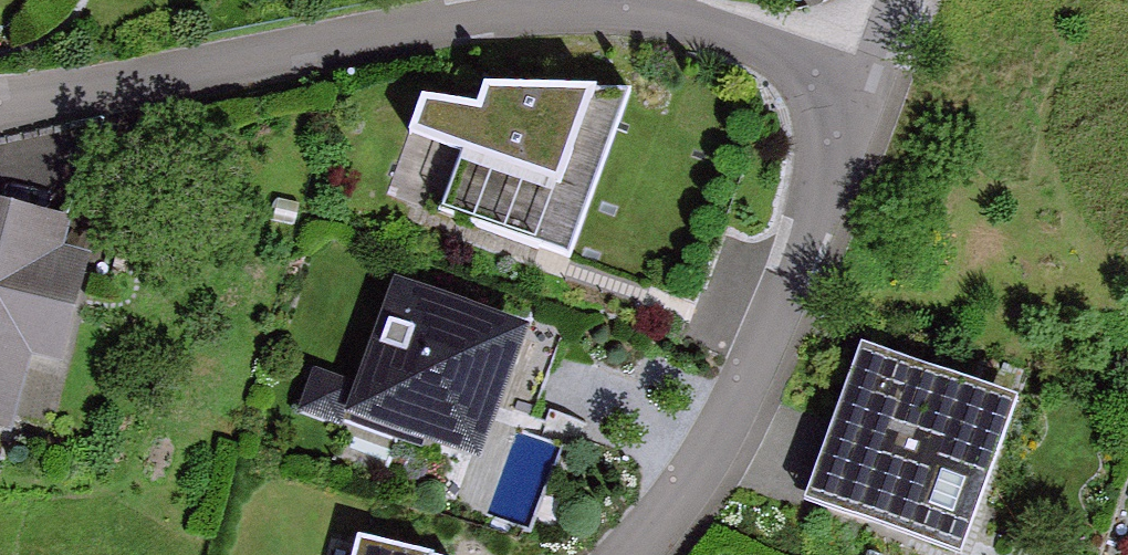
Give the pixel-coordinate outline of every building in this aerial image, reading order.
[(492,151),(469,211),(595,259),(658,94),(525,84),(516,108),(460,97),(446,134),(492,151)] [(42,428),(61,343),(84,348),(104,258),(80,253),(87,222),(0,203),(0,419),(42,428)] [(529,327),(394,279),(345,415),(480,463),(529,327)] [(861,344),(803,502),(950,554),(962,554),(1019,401),(861,344)] [(353,382),(315,369),(299,414),(336,427),(353,382)] [(357,537),(352,554),(425,554),(357,537)]
